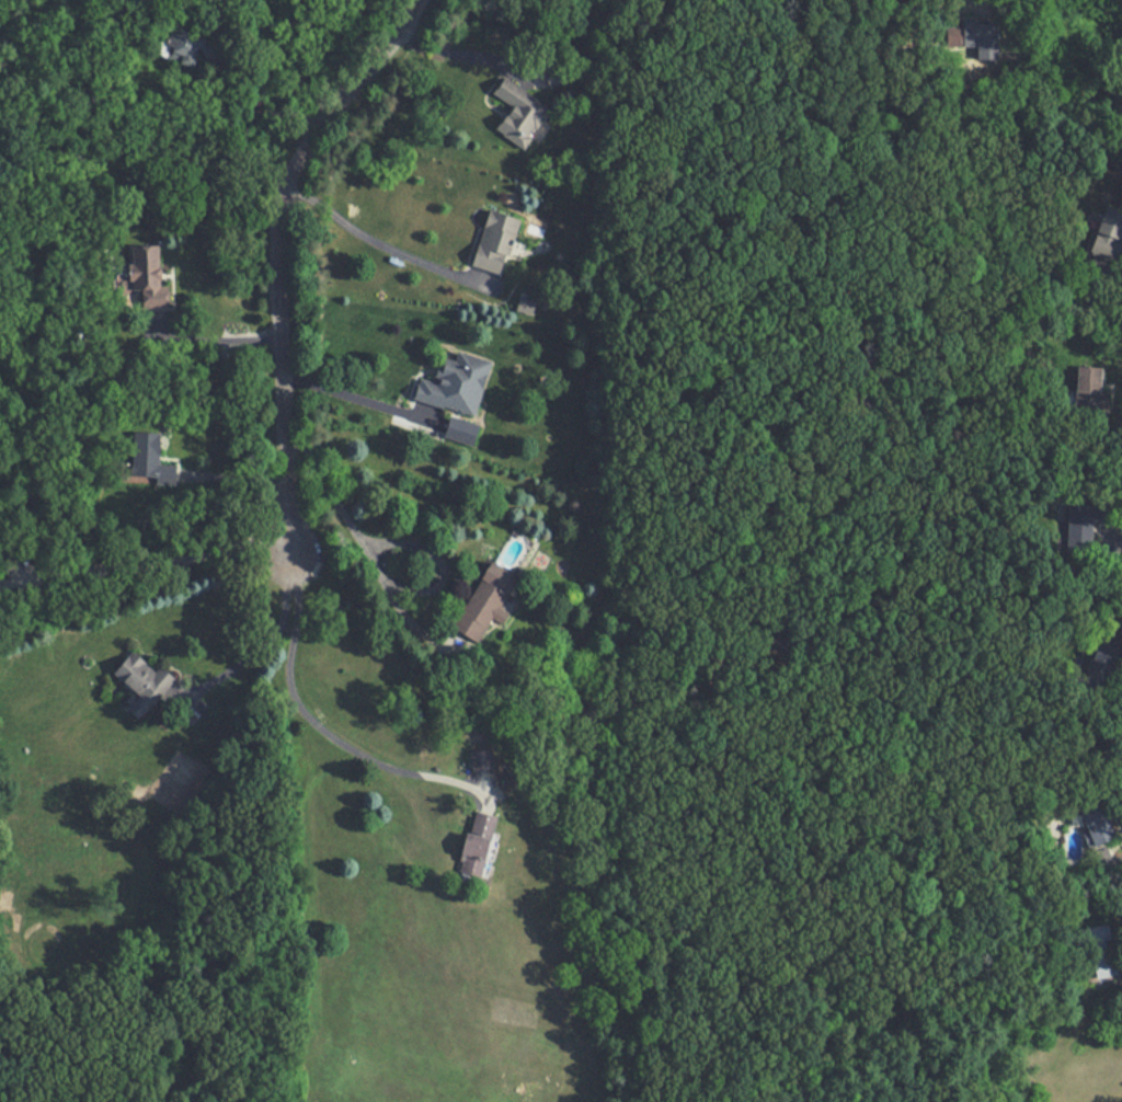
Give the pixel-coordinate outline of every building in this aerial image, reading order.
[(960,22),(960,47),(990,47),(990,22),(960,22)] [(199,57),(219,63),(225,43),(173,27),(164,57),(196,67),(199,57)] [(496,129),(523,148),(551,108),(505,75),(493,93),(512,107),(496,129)] [(1121,207),(1097,207),(1097,261),(1121,261),(1121,207)] [(474,266),(505,274),(520,217),(490,209),(474,266)] [(164,308),(165,246),(132,246),(131,308),(164,308)] [(414,399),(477,416),(493,359),(458,349),(456,358),(445,355),(438,381),(420,376),(414,399)] [(1076,389),(1101,389),(1101,366),(1076,366),(1076,389)] [(160,464),(161,432),(133,431),(132,476),(176,477),(176,464),(160,464)] [(493,620),(502,625),(509,613),(503,609),(521,578),(493,561),(452,627),(479,643),(493,620)] [(141,719),(177,678),(160,663),(156,668),(134,650),(114,673),(139,695),(128,708),(141,719)] [(1095,847),(1119,838),(1105,802),(1082,811),(1095,847)] [(500,817),(477,811),(462,871),(485,878),(500,817)] [(1119,973),(1113,924),(1079,928),(1085,977),(1119,973)]
